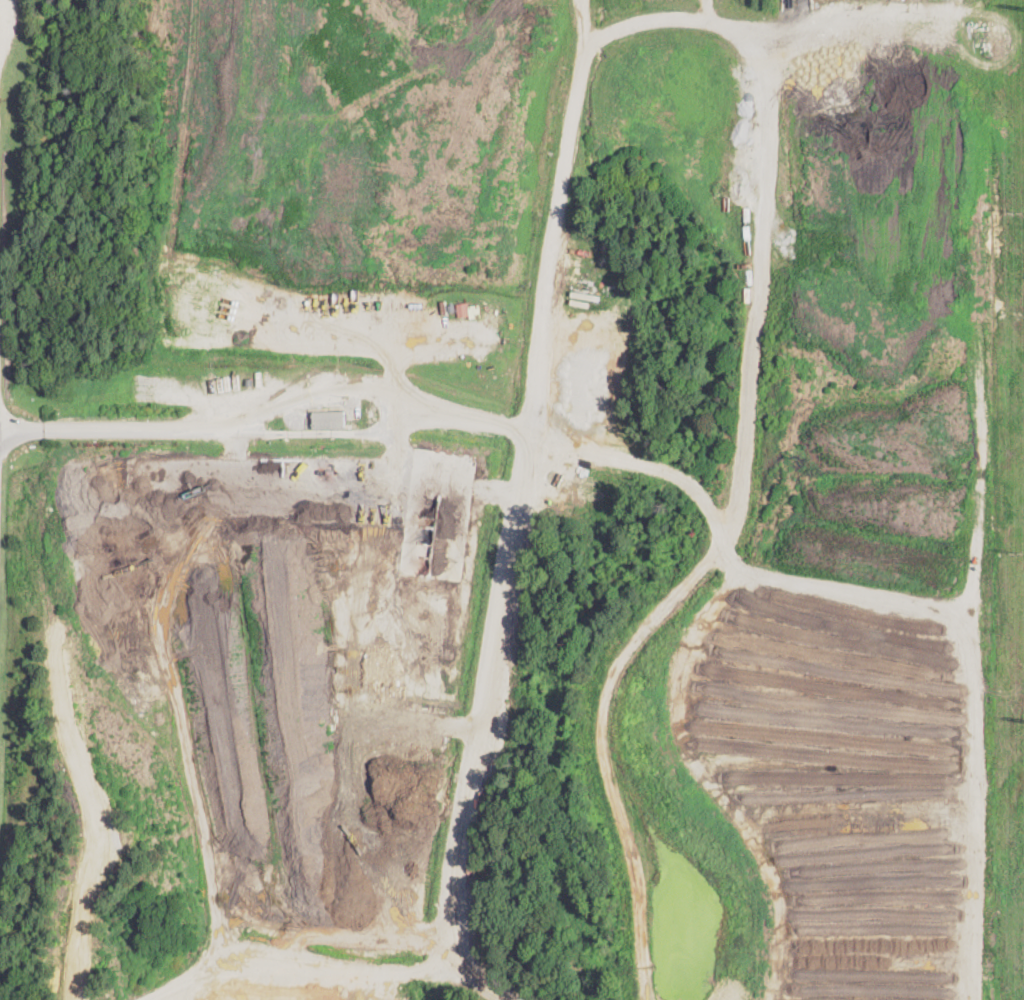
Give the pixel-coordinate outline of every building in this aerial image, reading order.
[(469,315),(458,316),(457,303),(467,301),(469,315)] [(344,429),(317,429),(317,411),(344,411),(344,429)]
